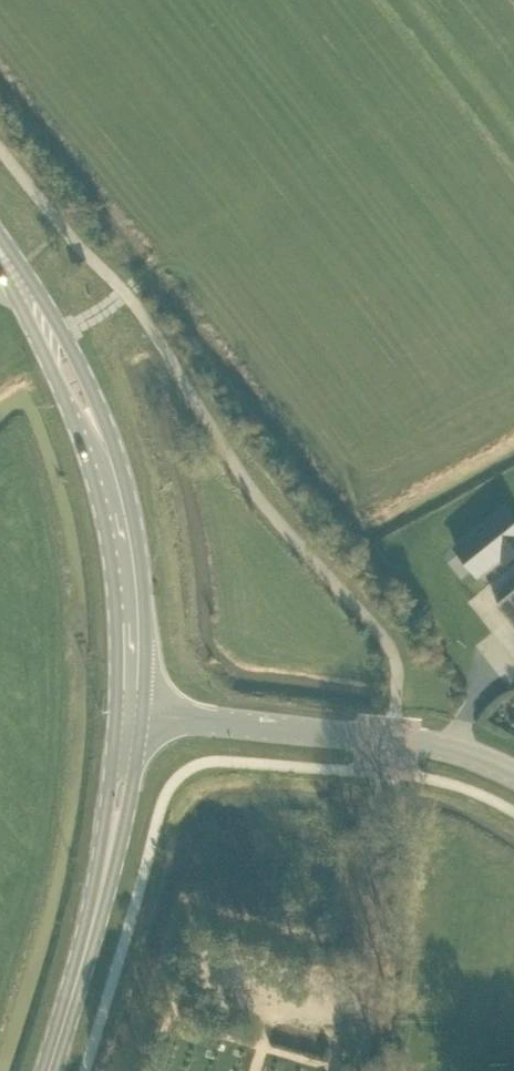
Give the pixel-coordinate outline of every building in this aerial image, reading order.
[(505,509),(456,548),(477,573),(513,545),(513,546),(513,520),(505,509)] [(499,603),(513,622),(513,592),(499,603)]
